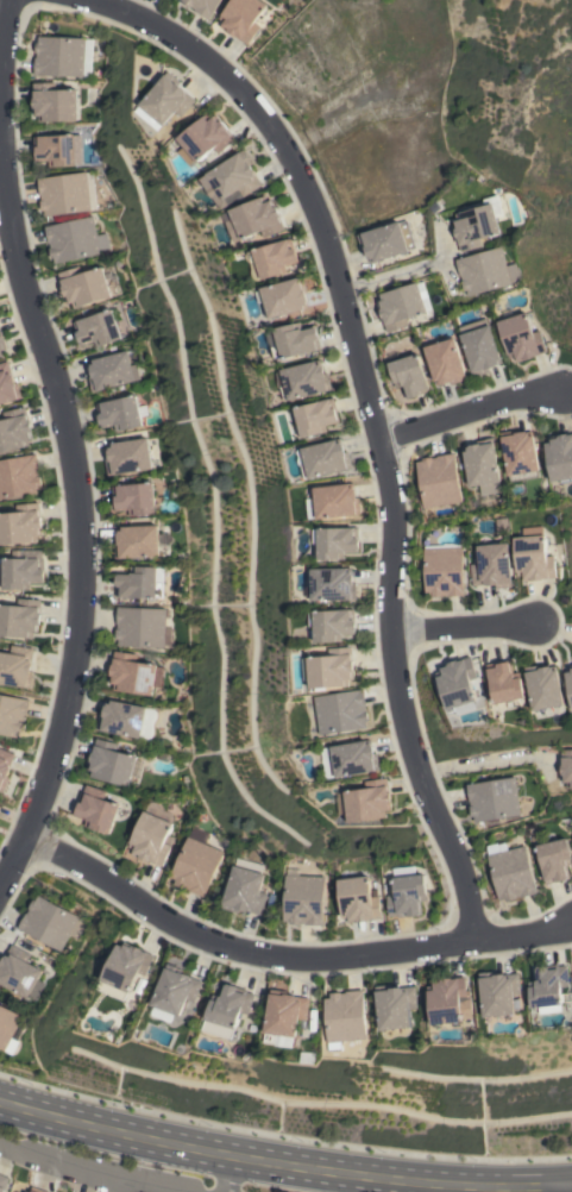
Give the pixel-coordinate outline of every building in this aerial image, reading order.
[(181,1),(182,0),(220,0),(208,19),(194,10),(195,10),(190,6),(190,7),(181,1)] [(219,18),(231,0),(260,0),(266,5),(253,23),(260,26),(247,45),(237,37),(235,38),(220,26),(224,21),(219,18)] [(34,75),(34,57),(36,57),(36,52),(34,52),(36,42),(38,42),(38,36),(93,38),(92,77),(34,75)] [(140,105),(169,70),(181,81),(178,83),(186,89),(186,90),(196,100),(182,115),(176,111),(164,125),(140,105)] [(77,120),(39,121),(38,115),(34,115),(34,108),(33,108),(32,99),(33,99),(32,83),(55,82),(55,89),(76,89),(77,120)] [(178,138),(208,113),(212,118),(216,114),(237,139),(219,153),(214,148),(199,162),(178,138)] [(74,133),(76,165),(49,167),(49,161),(34,162),(33,137),(74,133)] [(245,149),(251,158),(250,158),(252,163),(250,164),(256,172),(254,172),(262,184),(245,196),(230,205),(221,209),(214,196),(212,197),(206,188),(207,187),(202,178),(245,149)] [(84,171),(92,171),(96,208),(90,208),(90,209),(45,217),(44,211),(42,211),(37,178),(84,171)] [(505,215),(496,218),(501,233),(480,238),(483,246),(461,252),(458,238),(457,239),(453,228),(455,227),(453,220),(460,218),(459,212),(485,206),(484,199),(498,194),(505,215)] [(265,195),(269,201),(271,200),(274,206),(276,206),(281,215),(279,215),(285,228),(265,238),(262,231),(243,239),(241,238),(234,240),(226,221),(227,220),(225,213),(265,195)] [(93,215),(96,234),(106,233),(109,250),(100,252),(100,253),(55,264),(54,258),(51,258),(49,247),(50,247),(49,243),(48,243),(44,226),(93,215)] [(415,247),(408,250),(408,251),(375,262),(370,263),(366,249),(362,250),(357,234),(398,221),(400,222),(407,220),(415,247)] [(257,281),(254,280),(252,275),(253,268),(249,261),(247,257),(249,252),(253,251),(253,250),(288,239),(290,249),(294,247),(294,249),(296,249),(298,258),(297,258),(298,262),(285,265),(287,270),(282,271),(283,274),(257,281)] [(502,246),(508,265),(517,263),(522,281),(469,296),(467,290),(464,290),(455,259),(502,246)] [(74,308),(71,302),(67,303),(57,272),(78,265),(81,274),(101,266),(111,296),(74,308)] [(303,276),(308,291),(306,291),(308,301),(307,301),(308,308),(270,319),(265,301),(260,302),(257,291),(262,290),(262,288),(303,276)] [(423,281),(432,310),(406,318),(408,326),(386,332),(383,319),(382,319),(376,301),(381,300),(382,300),(379,294),(423,281)] [(497,321),(503,319),(502,312),(511,308),(511,306),(520,303),(523,314),(527,313),(533,332),(541,330),(547,351),(535,355),(535,356),(516,362),(515,357),(509,359),(497,321)] [(121,320),(114,321),(120,338),(95,347),(93,340),(81,345),(73,322),(117,307),(121,320)] [(275,358),(271,346),(278,345),(275,328),(301,321),(302,327),(314,325),(315,328),(316,327),(319,338),(318,338),(320,349),(282,358),(282,357),(275,358)] [(489,325),(502,363),(488,368),(489,371),(473,376),(459,334),(489,325)] [(453,337),(466,378),(452,383),(451,381),(442,384),(441,383),(435,385),(423,347),(453,337)] [(138,347),(142,363),(134,364),(138,378),(134,379),(92,393),(89,381),(88,376),(90,375),(88,366),(89,366),(88,360),(138,347)] [(417,353),(430,390),(419,394),(420,395),(410,399),(409,397),(406,399),(402,385),(396,388),(388,363),(417,353)] [(320,359),(321,365),(322,365),(325,374),(327,372),(329,383),(331,383),(332,389),(289,400),(289,399),(284,400),(281,387),(279,387),(278,381),(278,377),(277,370),(281,369),(320,359)] [(24,397),(0,405),(0,363),(8,360),(13,374),(15,383),(19,382),(24,397)] [(142,425),(115,431),(114,425),(101,427),(95,403),(134,395),(142,425)] [(294,408),(333,397),(339,421),(326,425),(327,431),(302,438),(294,408)] [(31,445),(0,453),(0,421),(6,420),(5,412),(26,407),(29,420),(30,420),(33,431),(31,431),(33,438),(30,439),(31,445)] [(539,470),(538,470),(539,476),(510,481),(509,476),(508,476),(501,432),(515,429),(516,432),(526,431),(526,432),(532,431),(539,470)] [(543,438),(571,433),(571,481),(561,483),(560,479),(551,482),(543,438)] [(151,469),(107,476),(105,458),(108,458),(107,450),(108,448),(107,444),(146,437),(151,469)] [(302,447),(340,438),(341,444),(342,444),(345,452),(348,451),(352,466),(347,468),(348,469),(309,478),(309,477),(304,478),(301,465),(300,465),(298,460),(300,454),(297,451),(298,450),(302,447)] [(463,447),(469,446),(469,445),(477,444),(477,440),(492,438),(501,482),(498,482),(501,491),(480,495),(479,484),(470,487),(463,447)] [(416,462),(422,460),(422,458),(433,457),(433,458),(436,457),(436,456),(453,452),(463,501),(425,508),(416,462)] [(38,493),(0,500),(0,460),(37,453),(39,470),(38,471),(39,476),(40,476),(42,485),(37,487),(38,493)] [(155,513),(128,516),(128,509),(114,510),(112,487),(152,482),(155,513)] [(354,483),(354,488),(356,488),(357,497),(359,497),(362,514),(310,520),(308,500),(315,498),(314,488),(354,483)] [(38,541),(0,544),(0,514),(18,512),(18,504),(40,502),(44,534),(38,535),(38,541)] [(507,517),(508,534),(496,535),(495,519),(507,517)] [(115,558),(114,542),(117,542),(117,533),(118,533),(118,527),(157,525),(158,557),(115,558)] [(319,542),(315,542),(314,528),(353,527),(358,527),(359,539),(360,548),(359,548),(359,552),(346,552),(346,559),(320,559),(319,542)] [(543,534),(546,556),(553,556),(555,577),(541,578),(541,579),(523,581),(522,576),(516,576),(514,538),(543,534)] [(464,595),(432,596),(432,594),(425,595),(423,548),(425,548),(425,545),(442,545),(444,544),(445,542),(448,544),(451,542),(454,544),(459,544),(459,546),(461,546),(464,595)] [(508,542),(511,586),(496,588),(496,584),(486,585),(486,584),(472,585),(470,564),(478,563),(477,545),(508,542)] [(5,558),(21,558),(21,550),(43,550),(43,558),(44,558),(44,583),(31,583),(31,589),(5,589),(5,558)] [(115,596),(117,571),(130,572),(130,565),(164,567),(163,583),(162,583),(162,597),(155,597),(155,598),(115,596)] [(314,600),(314,597),(309,597),(309,586),(313,586),(313,569),(352,567),(353,573),(354,573),(354,583),(357,583),(357,588),(358,588),(358,598),(314,600)] [(34,638),(0,635),(0,605),(19,606),(19,598),(40,600),(40,613),(40,625),(39,625),(38,632),(34,632),(34,638)] [(165,608),(165,628),(172,628),(172,647),(118,646),(118,639),(115,639),(117,607),(165,608)] [(354,609),(354,620),(357,620),(357,630),(356,630),(356,634),(342,634),(344,640),(318,642),(316,626),(312,626),(310,611),(354,609)] [(32,688),(0,683),(0,651),(11,653),(12,645),(33,648),(31,661),(32,663),(31,671),(34,671),(33,677),(34,677),(32,688)] [(312,688),(312,679),(307,679),(306,658),(331,657),(331,647),(352,646),(353,660),(354,660),(356,679),(350,679),(351,685),(312,688)] [(161,689),(152,688),(151,696),(113,690),(114,683),(108,683),(112,664),(114,651),(136,653),(134,660),(164,665),(161,689)] [(435,672),(441,671),(440,666),(447,664),(447,663),(457,660),(458,660),(471,655),(477,677),(470,679),(477,699),(447,709),(435,672)] [(495,704),(486,664),(510,659),(514,673),(520,672),(524,697),(495,704)] [(534,710),(524,667),(541,664),(542,667),(551,665),(551,666),(557,665),(564,704),(534,710)] [(571,710),(571,666),(562,668),(571,710)] [(364,689),(369,721),(367,721),(367,727),(322,734),(315,696),(364,689)] [(20,738),(0,733),(0,693),(31,699),(24,732),(21,730),(20,738)] [(146,709),(152,709),(155,710),(156,711),(157,715),(157,717),(153,723),(152,727),(153,732),(152,735),(151,738),(149,740),(95,729),(99,713),(102,713),(105,704),(106,704),(107,698),(146,707),(146,709)] [(128,786),(90,777),(93,771),(87,768),(96,738),(117,744),(115,749),(136,755),(128,786)] [(338,776),(328,777),(327,774),(327,767),(325,763),(325,757),(323,753),(323,751),(325,748),(327,747),(371,739),(372,746),(373,745),(375,753),(378,753),(381,770),(338,778),(338,776)] [(5,791),(0,789),(0,748),(14,753),(10,767),(11,767),(7,776),(11,777),(5,791)] [(560,749),(571,749),(571,787),(567,788),(567,782),(564,782),(564,774),(560,774),(560,764),(561,764),(560,749)] [(350,822),(350,820),(342,820),(339,802),(340,798),(339,793),(345,793),(345,791),(366,788),(366,780),(388,777),(392,810),(386,810),(388,816),(350,822)] [(514,777),(520,815),(474,822),(473,816),(471,816),(466,784),(514,777)] [(109,834),(84,826),(86,820),(73,815),(81,792),(83,792),(86,784),(105,791),(102,798),(119,804),(109,834)] [(149,802),(151,802),(155,802),(158,805),(162,810),(169,813),(171,814),(172,816),(174,818),(163,842),(170,846),(161,866),(149,860),(149,861),(131,854),(133,848),(127,847),(146,803),(149,802)] [(203,897),(188,890),(188,889),(183,887),(174,884),(176,879),(170,877),(187,836),(188,836),(193,826),(208,833),(205,843),(222,852),(203,897)] [(535,845),(565,837),(571,864),(566,865),(570,878),(546,884),(535,845)] [(536,892),(505,901),(505,898),(499,901),(488,854),(485,846),(498,842),(498,843),(505,842),(508,849),(524,845),(536,892)] [(234,865),(264,873),(258,891),(266,893),(260,914),(247,910),(246,911),(238,909),(238,912),(221,908),(234,865)] [(322,924),(289,923),(290,921),(283,921),(285,874),(287,874),(287,868),(298,868),(298,876),(323,876),(322,924)] [(423,873),(426,901),(420,901),(422,915),(397,917),(397,915),(389,916),(386,895),(394,893),(392,877),(423,873)] [(337,879),(367,876),(370,897),(377,896),(381,917),(367,920),(348,922),(347,917),(342,918),(337,879)] [(78,917),(61,951),(18,928),(33,899),(34,901),(37,895),(78,917)] [(27,998),(0,983),(0,963),(1,964),(11,943),(30,954),(26,961),(42,970),(37,979),(44,983),(36,1000),(29,997),(27,998)] [(118,943),(124,946),(125,943),(132,947),(132,945),(142,948),(142,949),(155,955),(146,975),(139,972),(130,992),(126,1000),(99,989),(118,943)] [(152,1004),(169,962),(183,968),(182,972),(190,975),(203,981),(196,1002),(188,998),(182,1016),(152,1004)] [(532,1008),(529,981),(535,981),(533,967),(558,964),(558,966),(566,965),(568,986),(560,987),(562,1004),(532,1008)] [(484,1017),(479,973),(496,971),(497,974),(505,973),(505,974),(518,973),(522,993),(514,995),(516,1014),(484,1017)] [(473,1017),(463,1018),(463,1021),(432,1024),(428,986),(434,985),(433,983),(441,981),(440,979),(452,978),(465,977),(466,990),(471,990),(473,1017)] [(205,1030),(215,993),(221,996),(225,983),(249,990),(249,991),(256,993),(250,1014),(243,1011),(234,1040),(205,1030)] [(382,1030),(376,986),(392,984),(392,987),(402,986),(402,987),(415,986),(417,1008),(410,1009),(413,1027),(382,1030)] [(272,990),(288,991),(288,993),(297,995),(296,996),(310,998),(308,1020),(300,1018),(296,1049),(277,1047),(277,1043),(266,1042),(272,990)] [(342,1041),(342,1049),(331,1050),(326,998),(332,998),(332,993),(341,992),(341,993),(346,992),(346,991),(363,990),(367,1039),(342,1041)] [(12,1054),(0,1048),(0,1005),(29,1020),(18,1039),(19,1042),(12,1054)]
